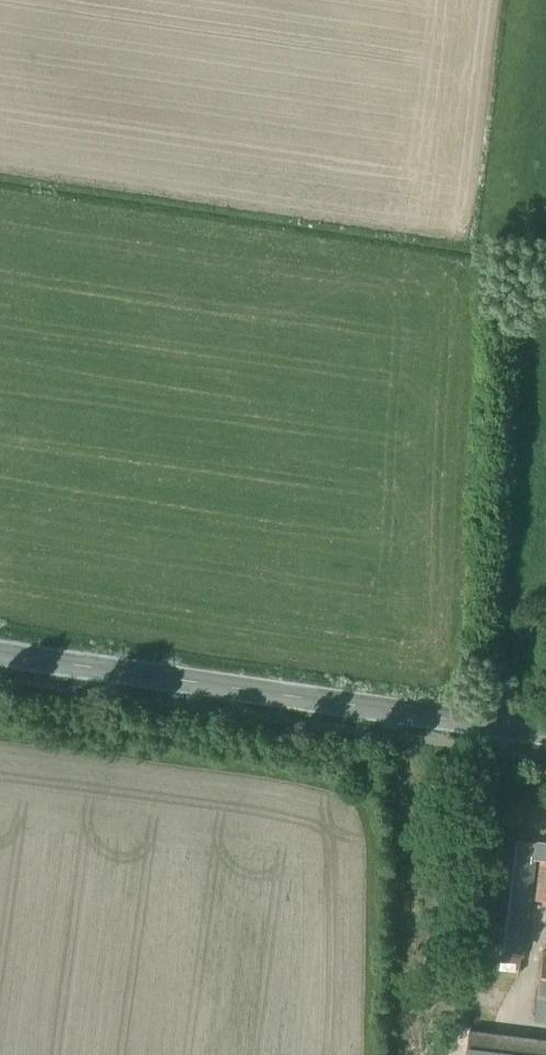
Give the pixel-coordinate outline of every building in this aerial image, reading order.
[(501,837),(486,952),(521,957),(533,858),(545,860),(545,843),(501,837)] [(543,951),(535,1016),(545,1017),(545,951),(543,951)] [(470,1030),(467,1054),(545,1054),(545,1039),(470,1030)]
